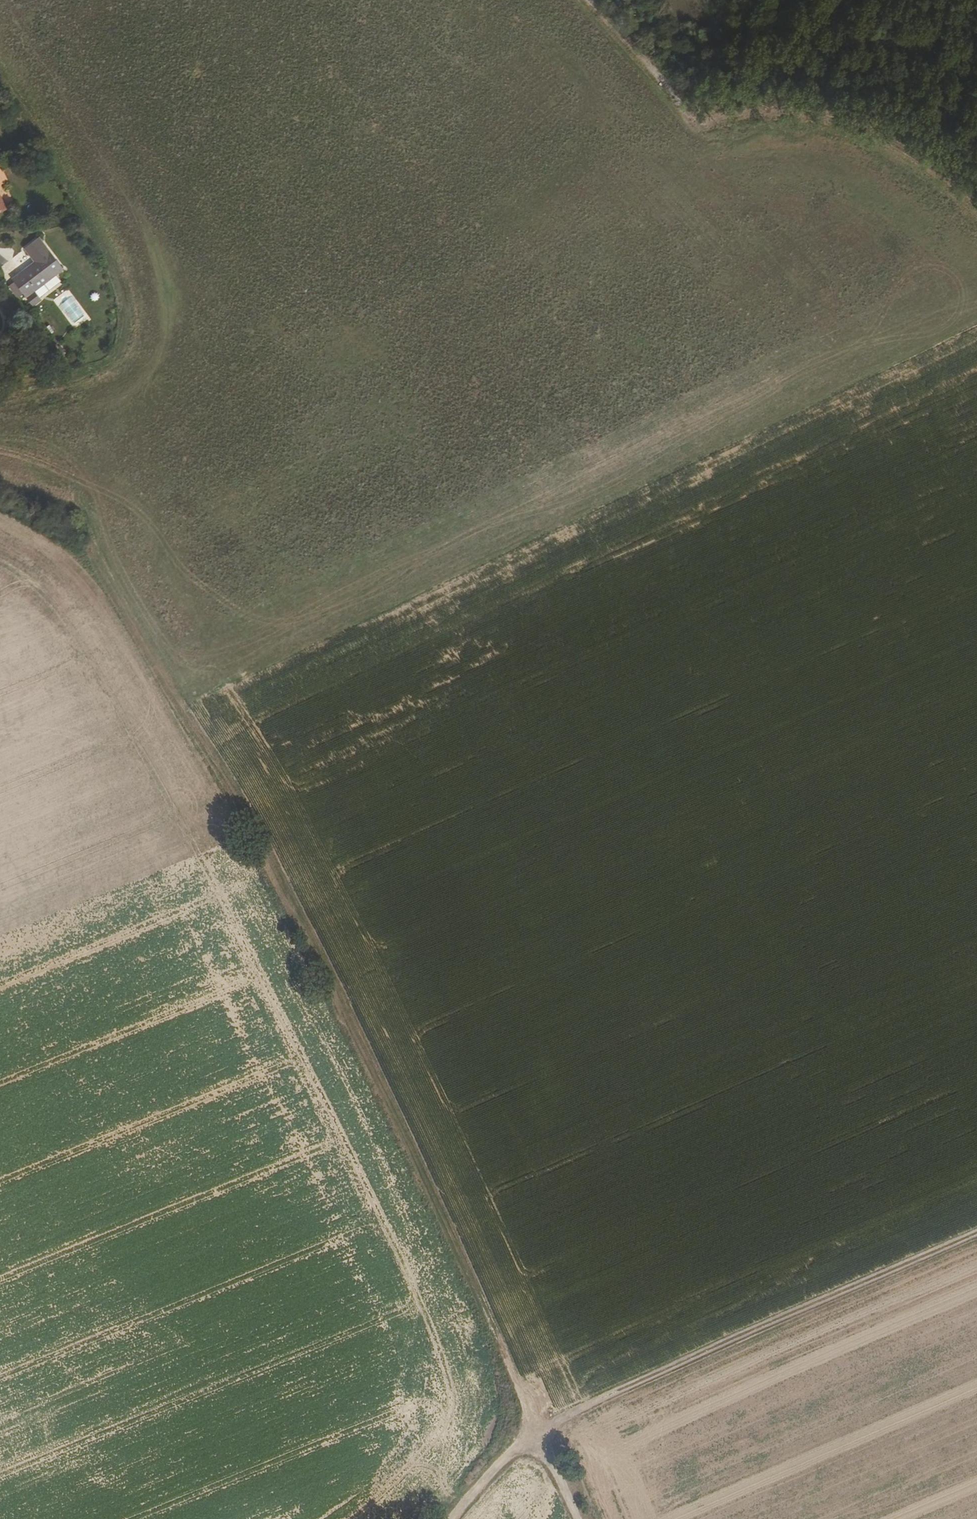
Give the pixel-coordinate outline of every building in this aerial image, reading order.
[(36,263),(14,280),(27,297),(63,270),(39,240),(26,250),(36,263)]
